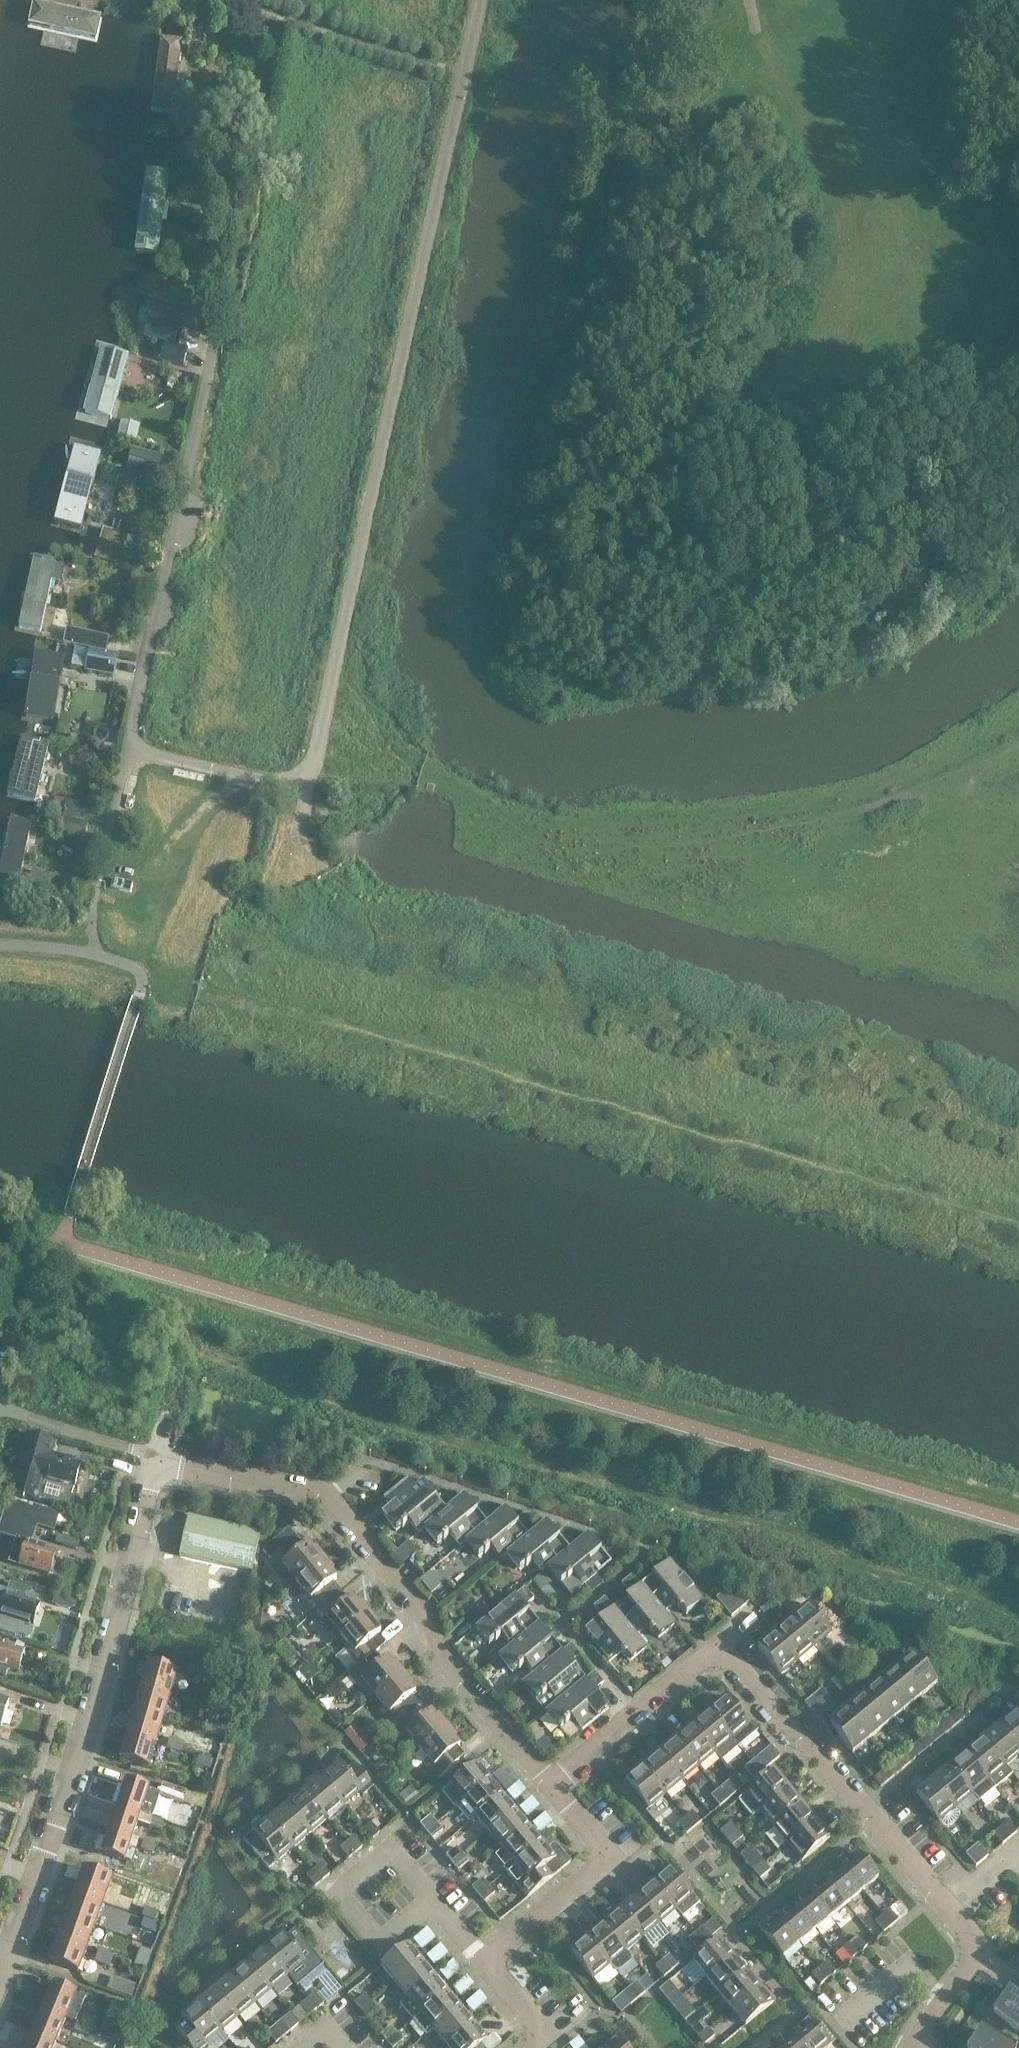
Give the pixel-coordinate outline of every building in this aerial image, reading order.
[(109,0),(35,0),(28,32),(101,48),(111,0),(109,0)] [(150,113),(185,119),(198,48),(163,40),(150,113)] [(143,213),(172,217),(178,178),(148,174),(143,213)] [(136,256),(166,259),(172,220),(142,216),(136,256)] [(150,318),(146,336),(178,343),(182,324),(150,318)] [(183,366),(189,347),(164,340),(159,360),(183,366)] [(76,420),(115,429),(136,352),(97,341),(76,420)] [(119,436),(139,439),(141,422),(122,419),(119,436)] [(60,533),(95,540),(115,463),(82,453),(60,533)] [(174,467),(155,461),(152,476),(170,482),(174,467)] [(120,562),(126,532),(103,527),(97,557),(120,562)] [(22,632),(51,638),(64,567),(35,560),(22,632)] [(104,650),(106,637),(65,629),(63,641),(104,650)] [(114,675),(117,656),(90,651),(86,670),(114,675)] [(21,715),(62,720),(73,663),(32,655),(21,715)] [(9,802),(41,809),(55,750),(23,743),(9,802)] [(64,817),(88,822),(92,805),(67,800),(64,817)] [(85,839),(88,822),(64,817),(60,834),(85,839)] [(1,870),(27,876),(37,829),(12,822),(1,870)] [(44,1451),(47,1440),(26,1434),(9,1494),(30,1500),(68,1510),(73,1488),(79,1465),(66,1461),(67,1458),(44,1451)] [(422,1481),(416,1486),(408,1477),(383,1497),(391,1507),(382,1514),(396,1531),(408,1520),(418,1532),(424,1528),(445,1509),(422,1481)] [(465,1541),(486,1522),(463,1494),(445,1509),(424,1528),(437,1544),(449,1534),(460,1545),(465,1541)] [(55,1552),(31,1545),(42,1508),(8,1499),(0,1527),(0,1537),(16,1541),(10,1563),(49,1574),(50,1572),(53,1570),(54,1564),(53,1561),(55,1552)] [(528,1535),(512,1516),(505,1507),(486,1522),(465,1541),(478,1557),(490,1547),(501,1559),(507,1554),(512,1550),(528,1535)] [(251,1572),(255,1555),(259,1556),(264,1533),(260,1532),(189,1515),(183,1539),(179,1555),(251,1572)] [(548,1567),(569,1548),(546,1520),(528,1535),(512,1550),(507,1554),(519,1570),(532,1560),(542,1572),(548,1567)] [(296,1583),(325,1559),(316,1548),(313,1550),(308,1543),(304,1546),(290,1529),(262,1551),(283,1576),(288,1573),(296,1583)] [(569,1548),(548,1567),(561,1583),(573,1573),(583,1585),(611,1562),(587,1533),(569,1548)] [(314,1613),(336,1595),(328,1585),(337,1578),(331,1572),(334,1570),(325,1559),(296,1583),(304,1593),(299,1596),(314,1613)] [(642,1584),(665,1612),(676,1602),(687,1615),(703,1601),(670,1561),(642,1584)] [(547,1598),(557,1590),(543,1573),(533,1581),(547,1598)] [(621,1583),(630,1594),(641,1584),(633,1574),(621,1583)] [(725,1590),(740,1609),(750,1601),(734,1582),(725,1590)] [(675,1624),(665,1612),(642,1584),(641,1584),(630,1594),(614,1607),(637,1635),(648,1626),(658,1638),(675,1624)] [(534,1598),(525,1587),(515,1595),(525,1606),(534,1598)] [(731,1616),(740,1609),(725,1590),(716,1598),(731,1616)] [(0,1614),(0,1629),(15,1634),(19,1623),(32,1627),(39,1604),(35,1603),(37,1598),(27,1595),(25,1600),(15,1596),(15,1594),(7,1591),(6,1593),(1,1592),(0,1596),(0,1604),(3,1605),(0,1614)] [(56,1592),(53,1604),(70,1610),(74,1606),(77,1599),(56,1592)] [(340,1636),(369,1612),(360,1601),(357,1603),(352,1597),(344,1604),(336,1595),(314,1613),(327,1630),(332,1626),(340,1636)] [(539,1622),(525,1606),(515,1595),(475,1628),(489,1644),(501,1634),(511,1646),(539,1622)] [(613,1608),(605,1597),(594,1607),(602,1617),(613,1608)] [(791,1618),(815,1646),(832,1632),(809,1604),(791,1618)] [(647,1647),(637,1635),(614,1607),(613,1608),(602,1617),(585,1632),(608,1659),(620,1648),(630,1661),(647,1647)] [(375,1625),(378,1623),(369,1612),(340,1636),(348,1646),(344,1650),(357,1666),(348,1673),(348,1674),(371,1656),(380,1648),(372,1639),(381,1632),(375,1625)] [(798,1660),(815,1646),(791,1618),(775,1632),(798,1660)] [(534,1674),(562,1650),(539,1622),(511,1646),(498,1656),(512,1672),(524,1662),(534,1674)] [(781,1674),(798,1660),(775,1632),(757,1646),(781,1674)] [(580,1655),(570,1643),(562,1650),(571,1662),(580,1655)] [(5,1676),(8,1667),(19,1670),(24,1651),(0,1644),(0,1674),(5,1676)] [(557,1702),(585,1678),(562,1650),(534,1674),(522,1684),(535,1700),(545,1712),(557,1702)] [(910,1650),(893,1664),(920,1697),(937,1683),(914,1655),(914,1654),(910,1650)] [(375,1697),(404,1673),(395,1662),(392,1664),(387,1657),(378,1664),(371,1656),(348,1674),(362,1691),(367,1687),(375,1697)] [(307,1681),(320,1671),(312,1662),(299,1672),(307,1681)] [(170,1697),(177,1673),(148,1664),(141,1689),(170,1697)] [(893,1664),(876,1678),(903,1711),(920,1697),(893,1664)] [(203,1679),(205,1670),(191,1666),(188,1675),(203,1679)] [(838,1674),(848,1686),(855,1680),(845,1668),(838,1674)] [(393,1728),(415,1709),(407,1700),(416,1693),(410,1686),(412,1684),(404,1673),(375,1697),(383,1707),(378,1710),(393,1728)] [(840,1692),(848,1686),(838,1674),(831,1681),(840,1692)] [(609,1707),(588,1681),(585,1678),(557,1702),(545,1712),(559,1728),(571,1718),(581,1730),(609,1707)] [(886,1725),(903,1711),(876,1678),(859,1692),(886,1725)] [(163,1721),(170,1697),(141,1689),(134,1712),(163,1721)] [(870,1738),(886,1725),(859,1692),(843,1706),(870,1738)] [(752,1721),(749,1723),(727,1697),(709,1711),(739,1746),(759,1730),(752,1721)] [(814,1714),(821,1708),(812,1697),(804,1703),(814,1714)] [(1,1727),(9,1702),(0,1699),(0,1726),(1,1727)] [(843,1706),(826,1719),(821,1724),(835,1741),(840,1737),(852,1753),(870,1738),(843,1706)] [(958,1708),(941,1722),(948,1731),(964,1717),(958,1708)] [(419,1750),(448,1727),(439,1716),(436,1718),(431,1711),(423,1718),(415,1709),(393,1728),(407,1744),(411,1741),(419,1750)] [(1017,1710),(1000,1724),(1018,1747),(1018,1713),(1017,1710)] [(722,1760),(739,1746),(709,1711),(693,1725),(716,1752),(722,1760)] [(156,1744),(163,1721),(134,1712),(127,1736),(156,1744)] [(219,1736),(221,1726),(206,1722),(204,1731),(219,1736)] [(941,1722),(924,1736),(931,1744),(948,1731),(941,1722)] [(1018,1755),(1018,1747),(1000,1724),(983,1738),(1006,1765),(1018,1755)] [(699,1766),(716,1752),(693,1725),(676,1738),(694,1760),(699,1766)] [(346,1734),(363,1748),(370,1741),(353,1727),(346,1734)] [(459,1762),(457,1760),(451,1753),(460,1746),(454,1739),(457,1737),(448,1727),(419,1750),(427,1760),(423,1764),(437,1781),(459,1762)] [(546,1755),(553,1749),(541,1735),(534,1740),(546,1755)] [(150,1767),(156,1744),(127,1736),(121,1759),(150,1767)] [(169,1737),(167,1747),(182,1752),(189,1753),(191,1744),(169,1737)] [(699,1766),(694,1760),(676,1738),(660,1752),(666,1760),(682,1780),(699,1766)] [(989,1779),(1006,1765),(983,1738),(966,1751),(989,1779)] [(180,1760),(182,1752),(167,1747),(164,1756),(180,1760)] [(973,1793),(989,1779),(966,1751),(949,1765),(973,1793)] [(682,1780),(666,1760),(660,1752),(643,1766),(666,1794),(682,1780)] [(760,1772),(768,1767),(759,1756),(752,1762),(760,1772)] [(463,1801),(491,1778),(477,1762),(449,1785),(463,1801)] [(753,1778),(760,1772),(752,1762),(744,1768),(753,1778)] [(373,1786),(358,1767),(349,1775),(338,1763),(321,1777),(344,1805),(361,1791),(363,1794),(373,1786)] [(956,1807),(973,1793),(949,1765),(933,1779),(956,1807)] [(649,1808),(666,1794),(643,1766),(626,1780),(649,1808)] [(760,1810),(788,1787),(774,1770),(738,1799),(751,1815),(759,1809),(760,1810)] [(327,1819),(344,1805),(321,1777),(304,1791),(327,1819)] [(504,1794),(491,1778),(463,1801),(456,1806),(469,1822),(476,1817),(504,1794)] [(960,1813),(956,1807),(933,1779),(916,1793),(943,1826),(944,1826),(948,1826),(959,1817),(959,1813),(960,1813)] [(141,1814),(144,1802),(152,1805),(156,1792),(149,1789),(126,1782),(118,1806),(141,1814)] [(182,1804),(186,1792),(187,1791),(163,1783),(158,1796),(182,1804)] [(718,1789),(727,1800),(734,1794),(725,1783),(718,1789)] [(406,1804),(418,1795),(410,1785),(399,1795),(406,1804)] [(774,1827),(802,1804),(788,1787),(760,1810),(774,1827)] [(720,1806),(727,1800),(718,1789),(711,1795),(720,1806)] [(311,1833),(327,1819),(304,1791),(287,1805),(311,1833)] [(517,1810),(504,1794),(476,1817),(489,1833),(517,1810)] [(787,1843),(815,1820),(802,1804),(774,1827),(787,1843)] [(294,1847),(311,1833),(287,1805),(271,1819),(294,1847)] [(133,1837),(138,1822),(161,1830),(164,1821),(141,1814),(118,1806),(110,1829),(133,1837)] [(502,1849),(530,1826),(517,1810),(489,1833),(502,1849)] [(685,1817),(694,1827),(701,1821),(692,1811),(685,1817)] [(426,1832),(436,1823),(431,1816),(420,1824),(426,1832)] [(686,1834),(694,1827),(685,1817),(678,1823),(686,1834)] [(277,1861),(294,1847),(271,1819),(254,1833),(277,1861)] [(815,1820),(787,1843),(802,1861),(830,1837),(815,1820)] [(1010,1838),(1017,1832),(1007,1821),(1001,1827),(1010,1838)] [(372,1839),(379,1833),(370,1822),(363,1828),(372,1839)] [(726,1838),(737,1829),(731,1822),(720,1831),(726,1838)] [(436,1823),(426,1832),(432,1838),(442,1830),(436,1823)] [(515,1865),(543,1842),(530,1826),(502,1849),(515,1864),(515,1865)] [(1002,1844),(1010,1838),(1001,1827),(993,1833),(1002,1844)] [(125,1861),(133,1837),(110,1829),(102,1854),(125,1861)] [(737,1829),(726,1838),(732,1845),(743,1837),(737,1829)] [(347,1842),(355,1853),(363,1847),(354,1836),(347,1842)] [(154,1853),(156,1846),(156,1845),(143,1840),(140,1849),(154,1853)] [(348,1859),(355,1853),(347,1842),(339,1848),(348,1859)] [(553,1845),(549,1848),(543,1842),(515,1865),(515,1864),(506,1871),(527,1897),(570,1862),(557,1845),(553,1845)] [(976,1866),(983,1860),(988,1856),(979,1845),(967,1855),(976,1866)] [(452,1863),(463,1855),(456,1847),(446,1856),(452,1863)] [(862,1891),(878,1877),(856,1850),(840,1864),(862,1891)] [(452,1863),(458,1870),(468,1862),(463,1855),(452,1863)] [(754,1871),(764,1863),(758,1855),(748,1864),(754,1871)] [(760,1879),(770,1870),(764,1863),(754,1871),(760,1879)] [(313,1870),(322,1880),(329,1874),(321,1864),(313,1870)] [(846,1904),(862,1891),(840,1864),(824,1877),(846,1904)] [(681,1915),(699,1901),(671,1867),(653,1881),(676,1909),(681,1915)] [(104,1903),(112,1879),(84,1869),(76,1892),(104,1903)] [(315,1886),(322,1880),(313,1870),(306,1876),(315,1886)] [(831,1917),(846,1904),(824,1877),(809,1890),(831,1917)] [(479,1895),(489,1886),(482,1879),(472,1887),(479,1895)] [(660,1923),(676,1909),(653,1881),(637,1895),(660,1923)] [(479,1895),(484,1901),(494,1893),(489,1886),(479,1895)] [(815,1930),(831,1917),(809,1890),(793,1903),(815,1930)] [(96,1925),(104,1903),(76,1892),(67,1915),(96,1925)] [(643,1937),(660,1923),(637,1895),(620,1909),(643,1937)] [(114,1906),(129,1912),(132,1903),(117,1897),(114,1906)] [(799,1943),(815,1930),(793,1903),(777,1916),(799,1943)] [(126,1921),(129,1912),(114,1906),(111,1915),(126,1921)] [(145,1907),(141,1916),(154,1921),(158,1912),(145,1907)] [(627,1950),(643,1937),(620,1909),(603,1923),(627,1950)] [(882,1915),(891,1925),(898,1919),(889,1909),(882,1915)] [(87,1948),(96,1925),(67,1915),(59,1938),(87,1948)] [(883,1932),(891,1925),(882,1915),(875,1921),(883,1932)] [(783,1956),(799,1943),(777,1916),(761,1929),(783,1956)] [(140,1928),(155,1933),(158,1923),(143,1918),(140,1928)] [(634,1960),(627,1950),(603,1923),(587,1936),(610,1964),(618,1973),(619,1973),(617,1971),(623,1969),(629,1964),(632,1959),(633,1960),(634,1960)] [(696,1932),(704,1943),(712,1937),(703,1926),(696,1932)] [(697,1949),(704,1943),(696,1932),(688,1938),(697,1949)] [(265,1948),(288,1975),(305,1961),(282,1933),(265,1948)] [(851,1941),(859,1951),(866,1946),(858,1935),(851,1941)] [(593,1978),(610,1964),(587,1936),(570,1951),(593,1978)] [(79,1972),(87,1948),(59,1938),(51,1962),(79,1972)] [(706,1977),(734,1954),(720,1938),(692,1961),(706,1977)] [(852,1957),(859,1951),(851,1941),(843,1947),(852,1957)] [(145,1969),(153,1947),(140,1942),(132,1964),(145,1969)] [(394,1982),(422,1959),(409,1942),(381,1965),(394,1982)] [(109,1966),(113,1955),(99,1948),(95,1960),(109,1966)] [(271,1989),(288,1975),(265,1948),(248,1961),(271,1989)] [(671,1970),(678,1964),(670,1954),(662,1960),(671,1970)] [(719,1993),(747,1970),(734,1954),(706,1977),(719,1993)] [(407,1998),(435,1975),(422,1959),(394,1982),(407,1998)] [(664,1976),(671,1970),(662,1960),(655,1966),(664,1976)] [(255,2003),(271,1989),(248,1961),(232,1975),(255,2003)] [(819,1967),(828,1978),(835,1972),(826,1961),(819,1967)] [(820,1984),(828,1978),(819,1967),(812,1973),(820,1984)] [(732,2009),(760,1986),(747,1970),(719,1993),(732,2009)] [(238,2017),(255,2003),(232,1975),(215,1989),(238,2017)] [(420,2014),(448,1991),(435,1975),(407,1998),(420,2014)] [(130,1999),(135,1985),(112,1976),(107,1990),(130,1999)] [(629,1987),(638,1998),(645,1992),(636,1981),(629,1987)] [(67,2017),(77,1994),(54,1984),(44,2008),(67,2017)] [(760,1986),(732,2009),(745,2025),(773,2002),(760,1986)] [(347,1994),(354,2003),(363,1996),(355,1987),(347,1994)] [(630,2004),(638,1998),(629,1987),(622,1993),(630,2004)] [(221,2030),(238,2017),(215,1989),(198,2003),(221,2030)] [(672,2005),(683,1997),(676,1989),(666,1998),(672,2005)] [(433,2029),(461,2006),(448,1991),(420,2014),(433,2029)] [(1008,1992),(993,2013),(1018,2032),(1018,2000),(1008,1992)] [(316,2009),(323,2003),(315,1993),(307,1999),(316,2009)] [(360,2010),(371,2001),(365,1994),(363,1996),(354,2003),(360,2010)] [(683,1997),(672,2005),(678,2013),(688,2004),(683,1997)] [(309,2015),(316,2009),(307,1999),(300,2005),(309,2015)] [(371,2001),(360,2010),(367,2017),(377,2008),(371,2001)] [(221,2030),(198,2003),(181,2017),(184,2020),(175,2027),(192,2047),(203,2047),(206,2046),(205,2044),(221,2030)] [(446,2045),(474,2022),(461,2006),(433,2029),(446,2045)] [(57,2040),(67,2017),(44,2008),(35,2031),(57,2040)] [(805,2047),(828,2047),(831,2046),(808,2018),(792,2031),(805,2047)] [(274,2026),(283,2037),(290,2031),(281,2020),(274,2026)] [(86,2036),(90,2027),(77,2021),(73,2030),(86,2036)] [(698,2037),(709,2028),(703,2021),(692,2030),(698,2037)] [(487,2038),(474,2022),(446,2045),(449,2047),(476,2047),(487,2038)] [(387,2041),(397,2033),(391,2025),(380,2034),(387,2041)] [(275,2043),(283,2037),(274,2026),(267,2032),(275,2043)] [(709,2028),(698,2037),(704,2044),(715,2035),(709,2028)] [(980,2030),(968,2047),(1009,2047),(980,2030)] [(57,2040),(35,2031),(28,2047),(76,2047),(57,2040)] [(792,2031),(776,2044),(779,2047),(805,2047),(792,2031)] [(387,2041),(392,2047),(393,2047),(403,2040),(397,2033),(387,2041)] [(616,2036),(602,2047),(625,2047),(616,2036)]
